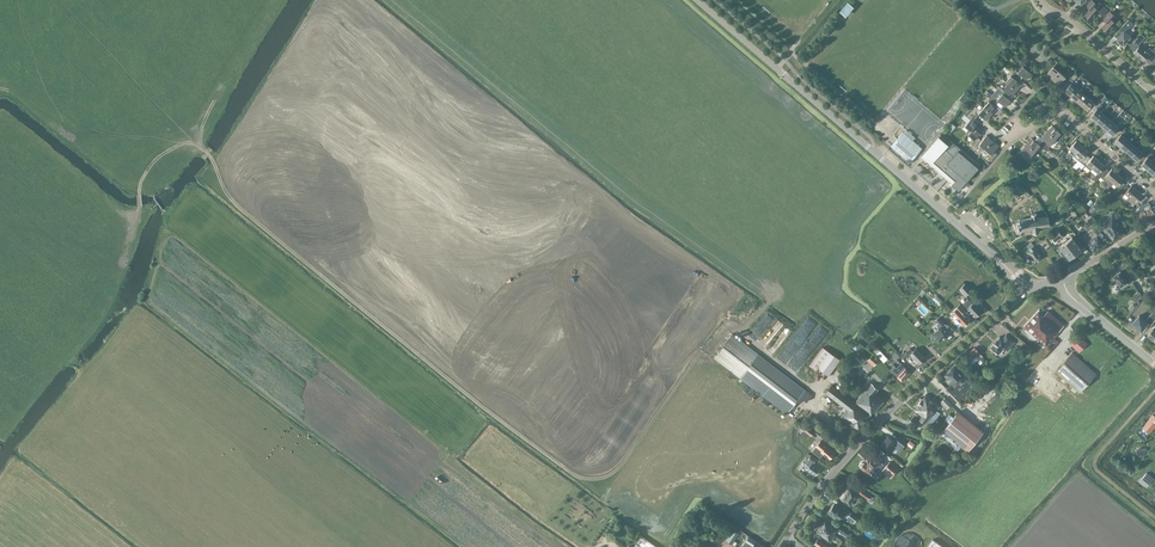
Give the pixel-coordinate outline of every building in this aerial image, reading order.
[(1086,6),(1089,9),(1084,14),(1090,20),(1097,12),(1102,16),(1108,10),(1098,2),(1097,4),(1092,0),(1091,0),(1086,6)] [(840,11),(844,15),(852,5),(847,2),(840,11)] [(1115,16),(1109,12),(1103,19),(1106,22),(1101,28),(1104,30),(1105,30),(1108,32),(1116,23),(1112,20),(1115,16)] [(1116,37),(1115,38),(1119,42),(1119,43),(1120,44),(1122,46),(1125,46),(1126,45),(1127,43),(1127,41),(1131,36),(1124,31),(1126,29),(1127,29),(1129,27),(1132,23),(1128,19),(1114,35),(1116,37)] [(1140,46),(1139,47),(1138,45),(1145,37),(1142,34),(1131,47),(1135,51),(1134,53),(1143,60),(1145,59),(1150,63),(1154,57),(1154,53),(1150,49),(1147,52),(1140,46)] [(1052,80),(1059,71),(1053,66),(1057,62),(1054,59),(1048,67),(1051,69),(1046,74),(1052,80)] [(1015,70),(1013,73),(1020,79),(1023,77),(1026,79),(1031,73),(1030,72),(1032,69),(1022,60),(1017,65),(1021,68),(1018,72),(1015,70)] [(1144,66),(1139,72),(1144,75),(1148,70),(1144,66)] [(1065,82),(1072,74),(1069,72),(1065,76),(1059,71),(1052,80),(1058,85),(1063,79),(1065,82)] [(1018,81),(1020,79),(1013,73),(1011,75),(1006,81),(1008,83),(1016,91),(1021,85),(1022,84),(1018,81)] [(1079,86),(1073,81),(1071,83),(1064,90),(1070,95),(1076,88),(1077,88),(1079,86)] [(1011,97),(1016,91),(1008,83),(1003,89),(999,86),(997,89),(1002,93),(1004,95),(1006,93),(1011,97)] [(1082,92),(1077,88),(1076,88),(1070,95),(1076,100),(1082,92)] [(1011,100),(1004,95),(1002,93),(997,89),(992,95),(987,90),(984,93),(989,97),(997,104),(999,101),(1005,107),(1011,100)] [(1087,97),(1082,92),(1076,100),(1081,104),(1087,97)] [(995,106),(997,104),(989,97),(987,100),(988,101),(983,107),(992,114),(997,108),(995,106)] [(1087,109),(1093,102),(1087,97),(1081,104),(1087,109)] [(1102,112),(1105,108),(1100,103),(1096,108),(1097,108),(1090,115),(1096,120),(1102,113),(1102,112)] [(992,114),(983,107),(978,113),(977,112),(979,109),(976,106),(973,109),(971,107),(969,110),(977,116),(979,114),(986,120),(992,114)] [(1108,118),(1107,117),(1104,114),(1108,110),(1105,108),(1102,112),(1102,113),(1096,120),(1101,125),(1108,118)] [(977,116),(969,110),(962,118),(967,122),(965,125),(971,130),(972,130),(975,125),(976,126),(979,122),(975,119),(977,116)] [(1113,122),(1112,122),(1109,119),(1113,115),(1111,113),(1107,117),(1108,118),(1101,125),(1107,130),(1113,122)] [(1115,124),(1118,119),(1116,117),(1112,122),(1113,122),(1107,130),(1112,135),(1119,127),(1115,124)] [(982,131),(976,126),(975,125),(972,130),(971,130),(968,134),(974,139),(970,144),(972,146),(979,138),(977,136),(982,131)] [(1047,132),(1055,139),(1058,142),(1063,136),(1065,137),(1067,134),(1060,128),(1058,130),(1052,126),(1047,132)] [(1119,132),(1121,134),(1114,141),(1120,146),(1126,138),(1123,135),(1127,131),(1125,129),(1123,131),(1121,130),(1119,132)] [(891,146),(910,162),(922,148),(903,132),(891,146)] [(1058,142),(1055,139),(1047,132),(1041,138),(1039,135),(1037,138),(1049,148),(1051,146),(1053,148),(1058,142)] [(1132,143),(1131,143),(1128,140),(1132,136),(1130,134),(1126,138),(1120,146),(1125,151),(1132,143)] [(985,149),(993,140),(987,135),(982,140),(979,138),(972,146),(975,148),(979,144),(981,145),(979,149),(983,152),(985,149)] [(939,137),(922,156),(953,183),(951,185),(958,191),(978,168),(978,167),(979,165),(951,140),(949,142),(944,138),(943,140),(939,137)] [(1032,138),(1026,144),(1035,151),(1038,147),(1042,150),(1043,148),(1050,154),(1052,152),(1049,148),(1037,138),(1035,140),(1032,138)] [(1134,145),(1138,141),(1135,139),(1131,143),(1132,143),(1125,151),(1131,155),(1137,148),(1134,145)] [(999,146),(993,140),(985,149),(991,154),(987,159),(990,161),(996,153),(994,151),(999,146)] [(1072,156),(1082,145),(1076,141),(1070,148),(1072,150),(1067,155),(1071,159),(1073,156),(1072,156)] [(1136,160),(1143,152),(1139,150),(1143,145),(1141,143),(1137,148),(1131,155),(1136,160)] [(1035,151),(1026,144),(1021,150),(1026,155),(1024,157),(1032,164),(1034,161),(1030,157),(1035,151)] [(1081,158),(1087,150),(1082,145),(1072,156),(1073,156),(1075,158),(1078,155),(1081,158)] [(1063,150),(1058,154),(1057,156),(1058,156),(1056,158),(1058,160),(1061,158),(1066,152),(1063,150)] [(1146,169),(1153,161),(1150,158),(1153,154),(1151,152),(1148,157),(1141,164),(1146,169)] [(1092,168),(1099,160),(1093,155),(1091,158),(1088,155),(1082,163),(1090,170),(1092,168)] [(1154,170),(1154,158),(1153,161),(1146,169),(1152,174),(1154,170)] [(1102,168),(1105,165),(1099,160),(1092,168),(1098,173),(1093,179),(1096,181),(1100,176),(1105,170),(1102,168)] [(1077,162),(1072,168),(1075,171),(1080,165),(1077,162)] [(1106,186),(1111,181),(1117,173),(1112,168),(1110,171),(1107,168),(1105,170),(1100,176),(1103,178),(1107,182),(1104,185),(1106,186)] [(1111,181),(1106,186),(1101,192),(1104,194),(1109,188),(1110,186),(1111,186),(1113,183),(1119,188),(1125,184),(1121,181),(1123,178),(1117,173),(1111,181)] [(1127,199),(1128,200),(1137,190),(1131,185),(1125,193),(1129,196),(1127,199)] [(1136,203),(1143,195),(1137,190),(1128,200),(1130,202),(1132,200),(1136,203)] [(1145,195),(1140,201),(1143,204),(1148,198),(1145,195)] [(1142,205),(1144,208),(1148,217),(1154,214),(1149,202),(1142,205)] [(1148,217),(1144,208),(1142,205),(1142,204),(1140,207),(1141,211),(1139,213),(1142,220),(1148,217)] [(1039,227),(1049,225),(1048,216),(1037,218),(1036,213),(1031,214),(1031,217),(1019,219),(1019,222),(1016,222),(1017,227),(1020,226),(1020,230),(1032,229),(1032,232),(1039,231),(1039,227)] [(1113,241),(1125,233),(1119,225),(1120,224),(1112,214),(1099,224),(1105,233),(1106,232),(1113,241)] [(1085,222),(1088,227),(1095,223),(1091,218),(1085,222)] [(1092,229),(1097,235),(1087,243),(1093,252),(1104,244),(1099,238),(1103,235),(1097,226),(1092,229)] [(1057,231),(1052,236),(1055,241),(1061,236),(1057,231)] [(1063,243),(1059,246),(1063,250),(1061,252),(1063,255),(1065,254),(1069,258),(1081,249),(1072,236),(1067,240),(1066,238),(1062,241),(1063,243)] [(1035,263),(1042,257),(1031,242),(1022,249),(1025,252),(1026,251),(1035,263)] [(1121,287),(1128,283),(1120,272),(1113,276),(1121,287)] [(971,291),(965,284),(960,288),(966,295),(971,291)] [(933,299),(940,305),(943,302),(936,295),(933,299)] [(966,309),(967,308),(975,317),(982,311),(974,302),(972,303),(968,299),(962,304),(966,309)] [(954,309),(955,309),(951,313),(952,315),(951,316),(954,319),(955,318),(962,325),(964,324),(965,325),(969,321),(968,320),(970,318),(963,311),(965,309),(960,303),(954,309)] [(1044,315),(1039,310),(1024,326),(1046,346),(1056,335),(1056,334),(1064,325),(1048,311),(1044,315)] [(1147,323),(1138,316),(1132,324),(1140,331),(1147,323)] [(944,323),(939,317),(935,320),(940,326),(931,334),(939,342),(949,334),(941,325),(944,323)] [(771,363),(732,333),(714,358),(752,387),(787,414),(797,400),(799,401),(802,398),(807,402),(812,395),(771,363)] [(1004,347),(1007,350),(1015,342),(1006,334),(1002,339),(999,337),(990,347),(998,354),(1004,347)] [(769,353),(781,339),(777,335),(765,350),(769,353)] [(1079,336),(1071,345),(1080,352),(1087,343),(1079,336)] [(841,360),(823,347),(809,365),(816,370),(818,368),(829,376),(841,360)] [(966,355),(971,361),(973,364),(977,360),(982,355),(979,353),(974,347),(966,355)] [(919,363),(925,358),(916,348),(913,351),(910,348),(905,353),(904,351),(901,354),(905,359),(910,354),(919,363)] [(879,350),(875,354),(883,363),(888,359),(879,350)] [(1080,393),(1096,374),(1072,353),(1055,371),(1080,393)] [(879,360),(872,355),(867,361),(873,367),(879,360)] [(955,364),(943,375),(954,386),(949,391),(958,401),(963,396),(963,397),(974,387),(956,368),(958,366),(955,364)] [(901,382),(910,373),(903,365),(897,371),(895,369),(897,368),(894,366),(890,370),(894,375),(901,382)] [(874,412),(883,402),(874,394),(878,389),(871,383),(855,402),(870,415),(873,411),(874,412)] [(866,418),(868,414),(831,385),(825,393),(846,409),(841,417),(859,430),(867,419),(866,418)] [(922,398),(919,402),(938,417),(940,414),(937,411),(940,406),(926,395),(922,399),(922,398)] [(980,400),(976,404),(980,409),(985,405),(980,400)] [(938,417),(919,402),(913,409),(922,416),(919,419),(925,425),(931,417),(935,420),(938,417)] [(958,411),(954,417),(943,431),(968,451),(983,432),(958,411)] [(1144,426),(1152,432),(1154,428),(1154,414),(1144,426)] [(811,424),(815,427),(820,421),(814,415),(809,421),(811,423),(811,424)] [(912,418),(909,421),(917,427),(920,423),(912,418)] [(811,435),(814,431),(802,423),(799,427),(811,435)] [(906,442),(899,437),(895,442),(895,441),(888,436),(882,444),(888,449),(892,445),(894,447),(897,443),(903,447),(906,442)] [(835,452),(820,441),(812,451),(820,457),(823,454),(829,459),(835,452)] [(807,469),(815,475),(819,468),(815,465),(816,464),(813,463),(816,459),(811,455),(805,463),(809,466),(807,469)] [(860,465),(860,466),(869,474),(870,473),(873,476),(876,473),(873,470),(875,467),(878,470),(884,464),(880,461),(878,463),(876,461),(876,460),(875,459),(873,459),(870,456),(865,462),(864,461),(864,462),(862,462),(861,464),(860,465)] [(889,462),(883,469),(881,471),(890,478),(898,469),(889,462)] [(850,506),(858,494),(850,489),(842,500),(850,506)] [(871,502),(874,497),(862,489),(859,493),(868,499),(871,502)] [(828,511),(839,519),(842,515),(845,517),(848,514),(844,512),(845,511),(841,508),(841,509),(834,504),(828,511)] [(853,524),(854,522),(858,518),(851,513),(850,512),(846,518),(853,524)] [(825,521),(821,527),(833,535),(837,529),(825,521)] [(833,535),(821,527),(817,533),(829,541),(833,535)] [(849,537),(851,534),(849,533),(849,532),(841,527),(839,530),(846,536),(849,537)] [(733,529),(731,531),(727,529),(723,535),(727,538),(726,539),(732,543),(739,533),(733,529)] [(882,537),(875,531),(872,534),(879,540),(880,539),(881,539),(882,538),(881,537),(882,537)] [(921,545),(921,543),(920,540),(919,538),(918,536),(916,534),(913,533),(911,532),(908,532),(905,532),(902,533),(900,534),(898,535),(896,538),(895,540),(894,543),(894,545),(894,546),(921,546),(921,545)] [(648,540),(641,536),(639,539),(642,541),(640,544),(643,546),(657,546),(648,540)] [(754,544),(753,546),(752,545),(755,541),(748,536),(742,546),(758,546),(754,544)] [(818,539),(814,544),(819,546),(824,546),(826,544),(818,539)]
